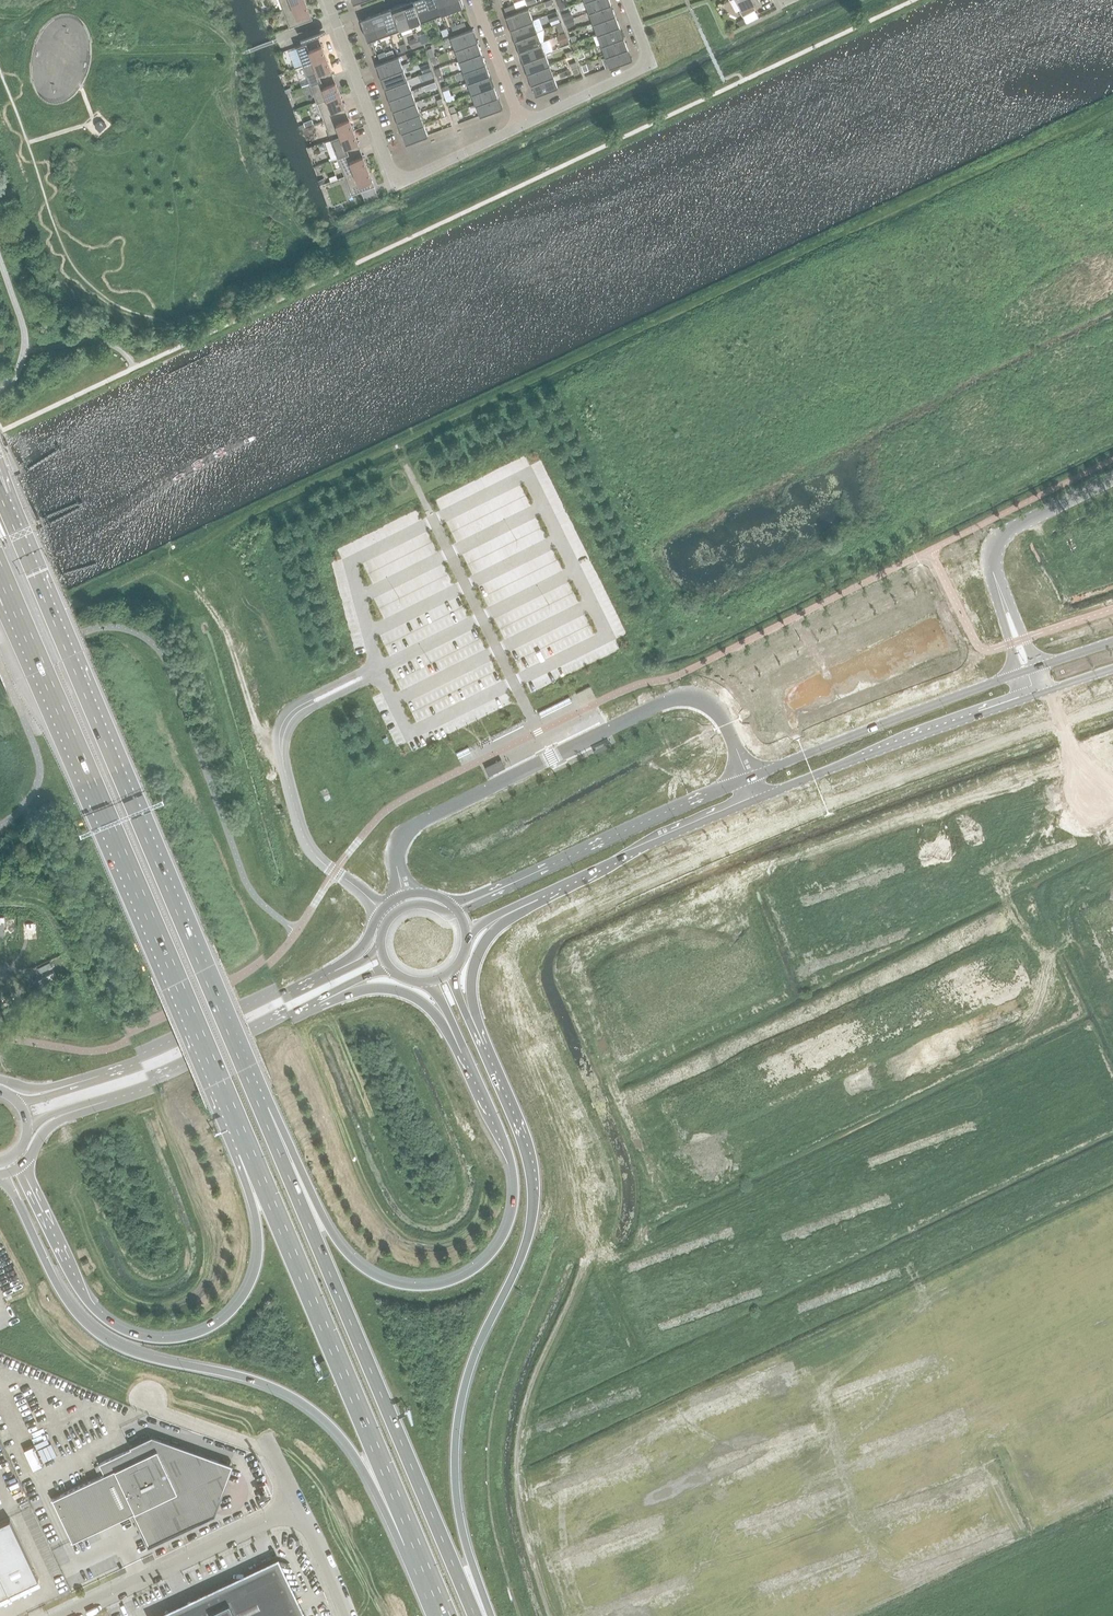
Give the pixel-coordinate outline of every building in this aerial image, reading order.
[(282,10),(305,2),(304,0),(279,0),(282,10)] [(402,4),(410,25),(420,21),(413,0),(402,4)] [(420,21),(431,17),(424,0),(414,0),(413,0),(420,21)] [(431,17),(441,13),(436,0),(424,0),(431,17)] [(441,13),(452,9),(448,0),(436,0),(441,13)] [(452,9),(463,5),(461,0),(448,0),(452,9)] [(609,0),(584,0),(588,11),(610,3),(609,0)] [(741,9),(739,10),(742,16),(754,10),(751,4),(758,0),(736,0),(741,9)] [(311,19),(305,2),(282,10),(289,28),(312,20),(311,18),(311,19)] [(592,22),(614,14),(610,3),(588,11),(592,22)] [(392,8),(399,29),(410,25),(402,4),(392,8)] [(504,7),(506,13),(516,9),(514,4),(504,7)] [(381,12),(389,33),(399,29),(392,8),(381,12)] [(506,16),(510,28),(532,19),(528,8),(506,16)] [(371,16),(378,37),(389,33),(381,12),(371,16)] [(619,25),(614,14),(592,22),(596,34),(619,25)] [(557,15),(548,18),(551,25),(560,22),(557,15)] [(367,41),(368,40),(378,37),(371,16),(360,20),(367,41)] [(510,28),(514,39),(536,31),(532,19),(510,28)] [(558,33),(564,30),(561,22),(555,24),(558,33)] [(623,36),(619,25),(596,34),(600,45),(623,36)] [(440,30),(443,36),(449,34),(447,27),(440,30)] [(450,37),(454,49),(476,40),(472,29),(450,37)] [(514,39),(518,50),(540,42),(536,31),(514,39)] [(565,33),(558,35),(561,44),(568,41),(565,33)] [(425,34),(418,36),(421,44),(428,42),(425,34)] [(627,48),(623,36),(600,45),(604,56),(627,48)] [(296,47),(303,65),(325,57),(319,39),(319,38),(296,47)] [(481,51),(476,40),(454,49),(458,60),(481,51)] [(518,50),(522,61),(545,53),(540,42),(518,50)] [(627,48),(604,56),(609,67),(631,59),(627,48)] [(379,60),(386,58),(383,51),(377,54),(379,60)] [(458,60),(462,71),(485,63),(481,51),(458,60)] [(583,51),(576,54),(578,59),(585,57),(583,51)] [(549,64),(545,53),(522,61),(526,72),(549,64)] [(376,65),(380,76),(402,68),(398,56),(376,65)] [(303,65),(310,84),(332,75),(325,57),(303,65)] [(489,74),(485,63),(462,71),(466,82),(489,74)] [(526,72),(530,83),(553,75),(549,64),(526,72)] [(380,76),(384,87),(407,79),(402,68),(380,76)] [(433,77),(431,71),(425,73),(427,79),(433,77)] [(493,85),(489,74),(466,82),(471,93),(493,85)] [(310,84),(317,102),(339,94),(332,75),(310,84)] [(557,87),(553,75),(530,83),(535,95),(557,87)] [(384,87),(388,98),(411,90),(407,79),(384,87)] [(497,96),(493,85),(471,93),(475,104),(497,96)] [(415,101),(411,90),(388,98),(393,110),(415,101)] [(317,102),(324,121),(346,112),(339,94),(317,102)] [(501,107),(497,96),(475,104),(479,116),(501,107)] [(393,110),(397,121),(419,112),(415,101),(393,110)] [(324,121),(330,139),(353,131),(346,112),(324,121)] [(397,121),(401,132),(423,124),(419,112),(397,121)] [(447,115),(441,117),(443,123),(450,121),(447,115)] [(427,135),(423,124),(401,132),(405,143),(427,135)] [(360,149),(353,131),(330,139),(337,158),(360,149)] [(337,158),(344,176),(367,168),(360,149),(337,158)] [(371,180),(367,168),(344,176),(351,195),(374,186),(371,180)] [(487,526),(532,505),(523,485),(474,507),(476,513),(483,528),(487,526)] [(476,570),(549,540),(540,519),(464,550),(470,566),(474,564),(476,570)] [(424,536),(365,561),(371,575),(376,574),(386,564),(393,563),(394,571),(396,573),(400,568),(397,565),(397,559),(406,550),(408,555),(402,561),(406,559),(406,567),(411,562),(413,564),(413,558),(407,560),(412,556),(409,550),(417,549),(414,553),(421,560),(425,558),(429,554),(426,547),(427,547),(408,548),(416,545),(424,536)] [(480,584),(490,605),(565,570),(555,549),(480,584)] [(375,595),(384,616),(455,587),(446,566),(375,595)] [(590,687),(576,694),(581,704),(595,697),(590,687)] [(492,775),(509,766),(505,757),(488,766),(492,775)] [(42,979),(45,984),(60,975),(57,971),(42,979)] [(152,1439),(129,1450),(99,1464),(104,1474),(51,1499),(51,1500),(52,1499),(72,1541),(70,1541),(71,1542),(134,1512),(149,1543),(212,1513),(229,1466),(152,1439)] [(24,1450),(33,1470),(43,1465),(33,1445),(24,1450)] [(10,1519),(0,1524),(0,1597),(38,1579),(10,1519)] [(275,1565),(224,1589),(223,1588),(217,1590),(218,1592),(213,1594),(219,1606),(210,1610),(209,1608),(192,1615),(299,1615),(275,1565)]
